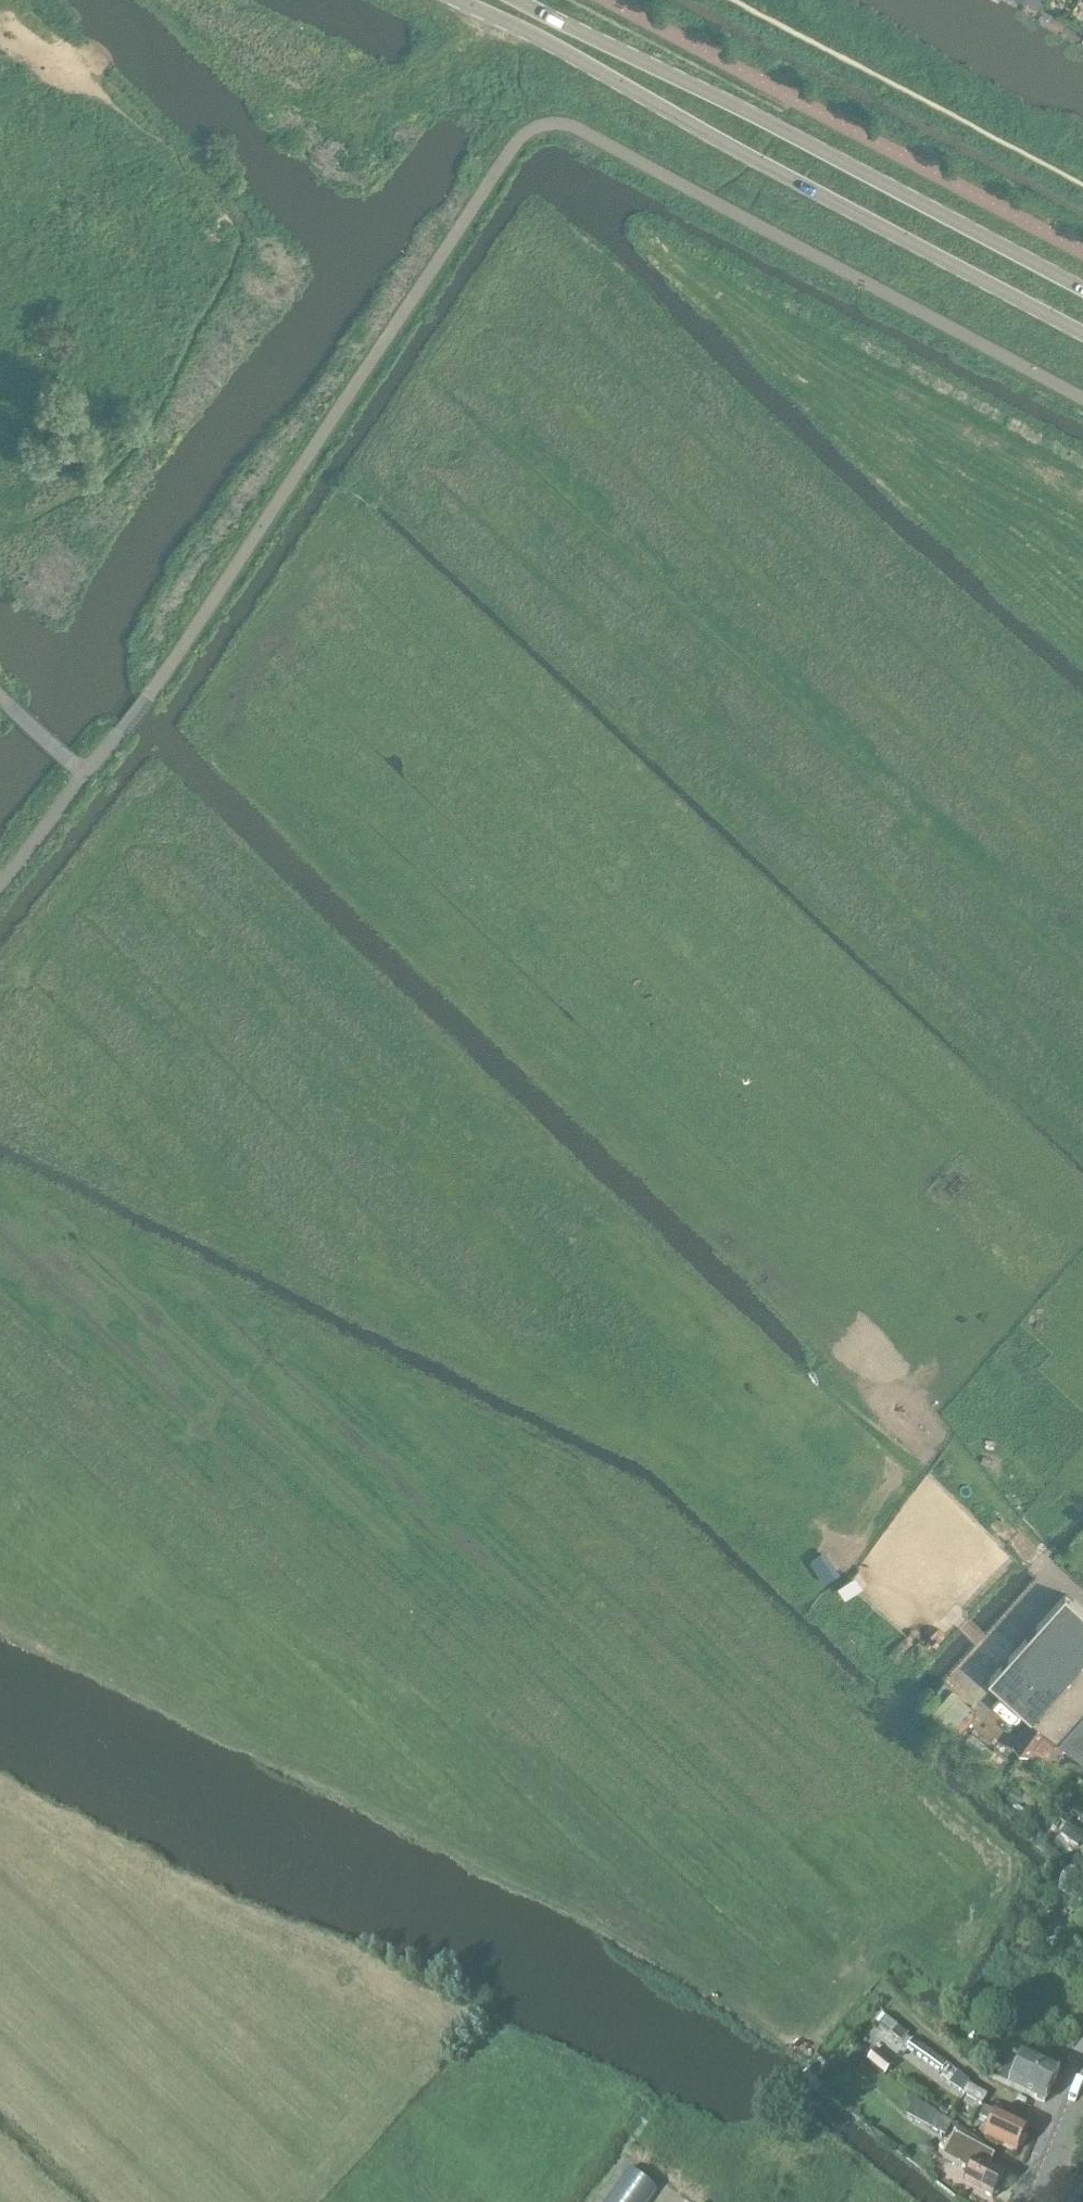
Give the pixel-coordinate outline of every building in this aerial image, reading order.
[(826,1550),(812,1560),(826,1579),(840,1569),(826,1550)] [(1082,1754),(1082,1609),(1065,1593),(989,1679),(1031,1717),(1082,1754)] [(945,1679),(925,1702),(932,1708),(952,1685),(945,1679)] [(968,1706),(951,1725),(959,1732),(976,1713),(968,1706)] [(1012,1743),(1026,1753),(1044,1728),(1030,1718),(1012,1743)] [(1077,1848),(1082,1839),(1082,1835),(1068,1824),(1060,1836),(1077,1848)] [(1082,1904),(1082,1879),(1069,1873),(1059,1893),(1082,1904)] [(886,2016),(880,2023),(882,2024),(893,2033),(898,2026),(886,2016)] [(893,2033),(891,2034),(902,2043),(907,2036),(909,2034),(898,2026),(893,2033)] [(909,2046),(943,2070),(948,2064),(913,2039),(909,2046)] [(988,2077),(1044,2103),(1060,2070),(1007,2044),(1001,2056),(999,2055),(988,2077)] [(875,2051),(867,2060),(885,2075),(893,2066),(875,2051)] [(855,2053),(845,2065),(854,2073),(864,2062),(855,2053)] [(958,2071),(949,2084),(962,2093),(968,2083),(969,2083),(970,2082),(958,2071)] [(962,2093),(981,2105),(988,2095),(969,2083),(968,2083),(962,2093)] [(915,2100),(906,2116),(929,2128),(936,2115),(937,2115),(938,2114),(915,2100)] [(981,2117),(993,2123),(986,2137),(1016,2152),(1027,2129),(985,2109),(981,2117)] [(937,2115),(936,2115),(929,2128),(945,2137),(952,2124),(937,2115)] [(988,2167),(995,2155),(954,2134),(942,2157),(970,2172),(964,2183),(992,2199),(994,2196),(998,2194),(1000,2190),(999,2186),(1005,2176),(988,2167)] [(627,2201),(664,2201),(640,2184),(627,2201)]
